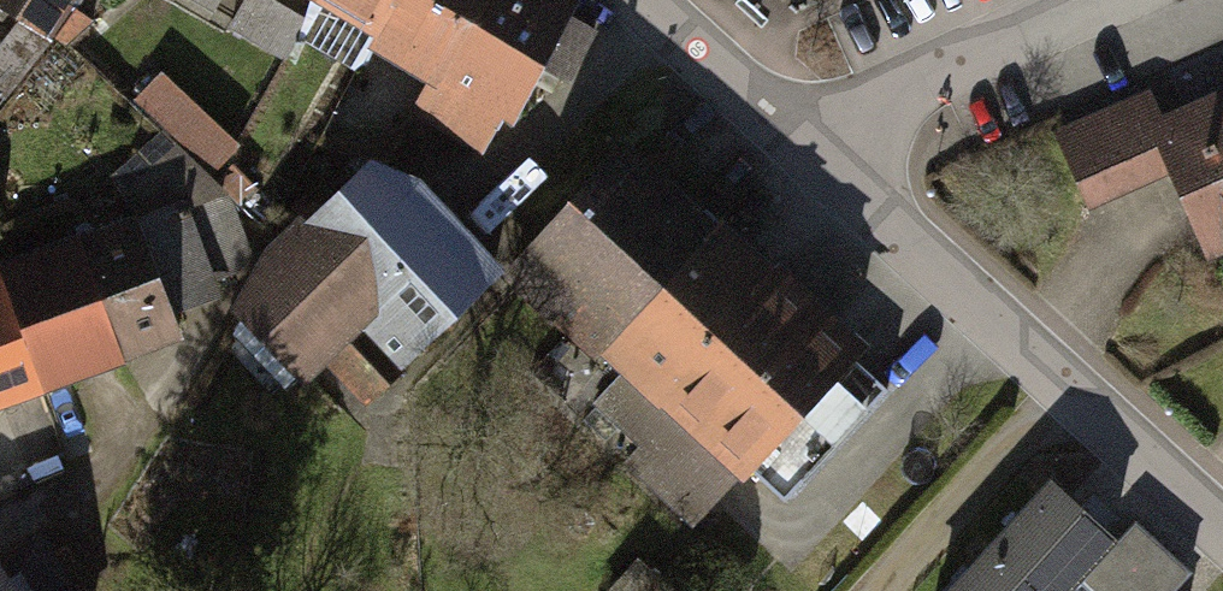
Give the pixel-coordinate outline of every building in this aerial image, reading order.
[(69,43),(91,0),(0,0),(0,8),(69,43)] [(392,30),(381,50),(441,84),(422,118),(505,166),(596,10),(578,0),(340,0),(392,30)] [(157,81),(139,107),(222,163),(239,138),(157,81)] [(1067,139),(1107,219),(1191,177),(1222,240),(1222,105),(1174,130),(1156,95),(1067,139)] [(887,356),(658,147),(551,263),(597,304),(572,331),(629,384),(607,408),(649,447),(627,471),(712,548),(887,356)] [(526,288),(409,156),(250,296),(336,393),(348,383),(379,417),(526,288)] [(206,341),(194,311),(264,263),(235,189),(14,275),(1,240),(0,241),(0,421),(206,341)] [(955,590),(1076,590),(1083,583),(1115,549),(1051,489),(955,590)] [(1191,584),(1135,529),(1115,549),(1083,583),(1091,590),(1184,590),(1191,584)] [(0,570),(0,590),(55,590),(28,552),(0,570)]
